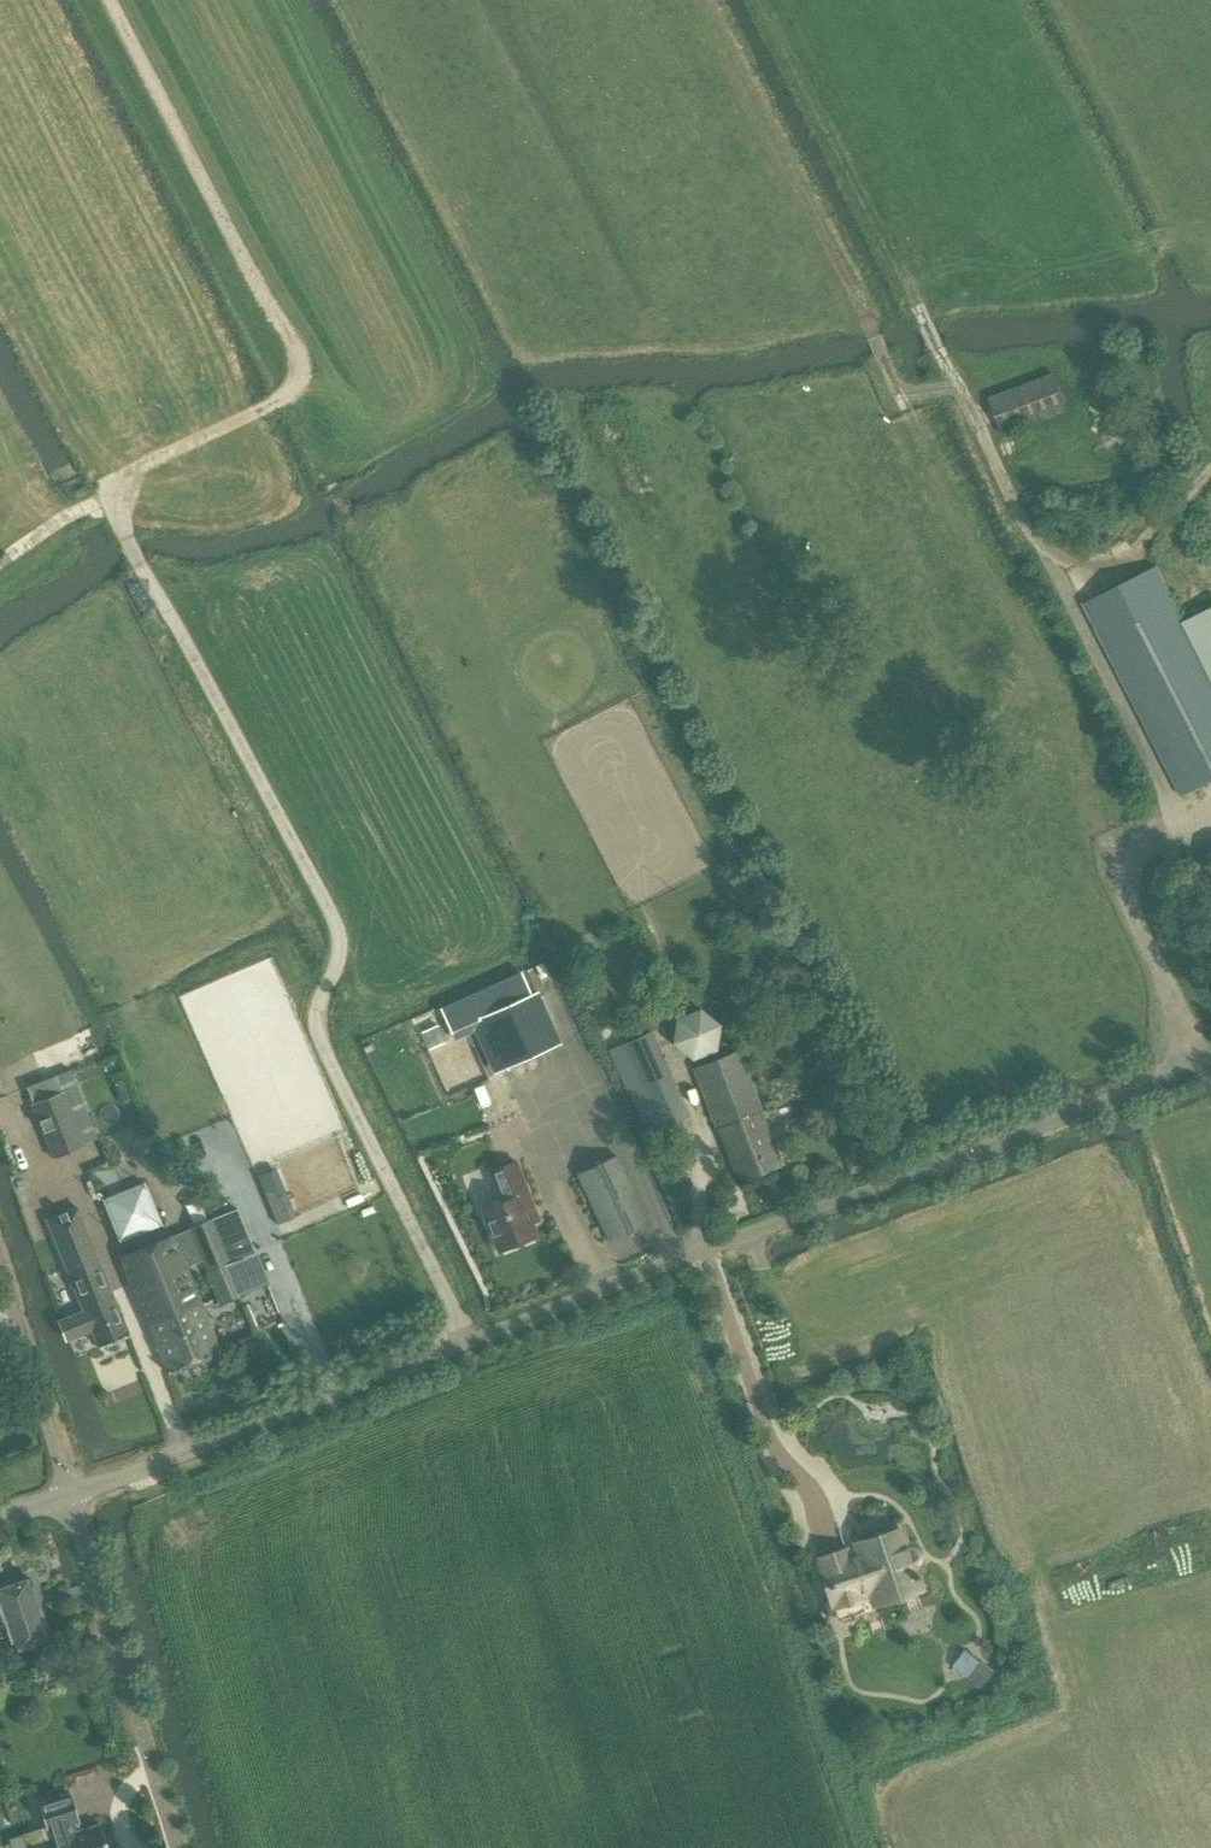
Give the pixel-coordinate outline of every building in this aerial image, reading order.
[(1003,434),(1068,410),(1054,373),(989,397),(1003,434)] [(1185,621),(1157,566),(1084,603),(1181,795),(1210,780),(1210,672),(1185,621)] [(1202,866),(1210,883),(1210,862),(1202,866)] [(521,973),(439,1009),(451,1035),(471,1026),(479,1022),(499,1067),(556,1041),(537,997),(532,999),(521,973)] [(715,1052),(720,1025),(700,1010),(676,1018),(672,1044),(691,1061),(715,1052)] [(446,1044),(438,1025),(421,1033),(429,1051),(446,1044)] [(662,1129),(689,1117),(651,1031),(610,1049),(629,1092),(630,1091),(645,1125),(658,1119),(662,1129)] [(761,1113),(763,1112),(739,1050),(694,1068),(718,1130),(720,1129),(739,1179),(780,1163),(761,1113)] [(56,1075),(26,1087),(54,1158),(84,1146),(56,1075)] [(609,1241),(649,1222),(618,1156),(579,1174),(609,1241)] [(529,1193),(523,1178),(516,1160),(488,1171),(501,1203),(483,1210),(500,1251),(537,1236),(521,1196),(529,1193)] [(47,1220),(61,1254),(84,1310),(59,1321),(67,1341),(92,1330),(99,1348),(130,1335),(77,1207),(47,1220)] [(237,1275),(260,1267),(237,1208),(189,1227),(192,1235),(176,1242),(173,1235),(121,1256),(169,1372),(221,1351),(185,1266),(201,1258),(219,1303),(244,1293),(237,1275)] [(910,1543),(909,1543),(904,1529),(858,1544),(863,1559),(854,1562),(851,1554),(823,1563),(835,1597),(872,1584),(878,1601),(923,1585),(915,1563),(917,1562),(919,1561),(920,1559),(922,1557),(922,1556),(923,1553),(923,1551),(922,1549),(921,1548),(920,1546),(918,1544),(916,1543),(914,1542),(913,1542),(910,1543)] [(41,1608),(31,1578),(0,1589),(0,1622),(41,1608)] [(51,1637),(41,1608),(0,1622),(0,1637),(9,1634),(15,1650),(51,1637)] [(979,1689),(992,1671),(963,1649),(950,1666),(979,1689)] [(18,1693),(14,1674),(0,1678),(0,1698),(18,1693)] [(100,1824),(77,1831),(74,1823),(79,1822),(70,1794),(38,1804),(47,1832),(50,1831),(52,1839),(41,1843),(42,1847),(107,1847),(100,1824)]
